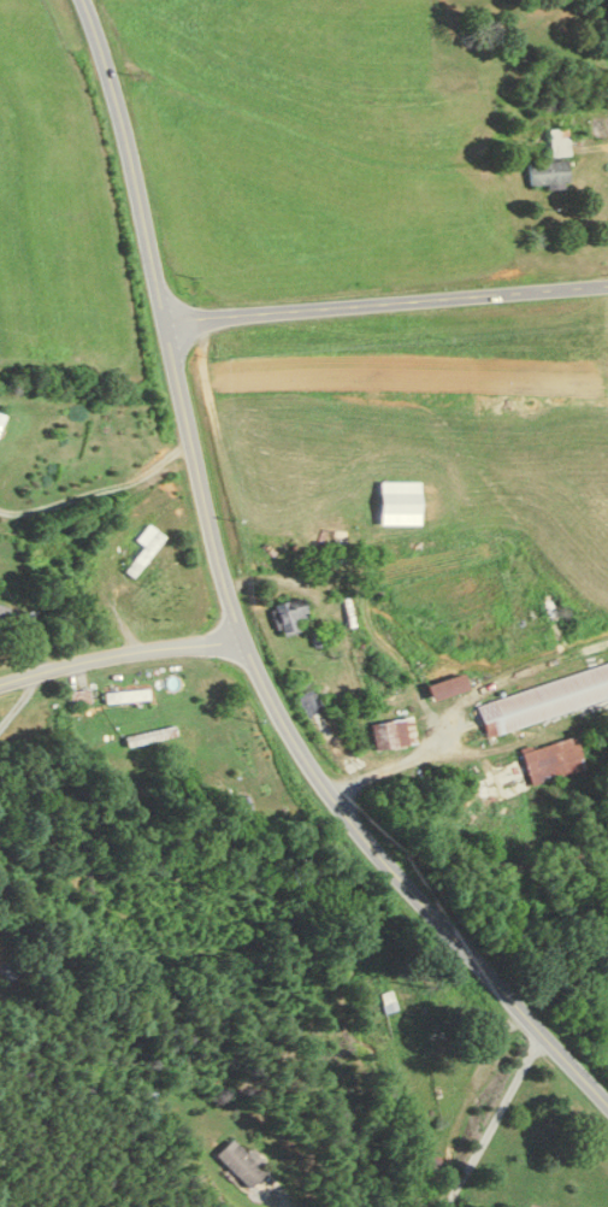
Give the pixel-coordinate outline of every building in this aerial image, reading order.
[(549,128),(549,155),(567,155),(567,128),(549,128)] [(527,187),(566,187),(566,161),(527,161),(527,187)] [(134,542),(140,545),(123,573),(135,579),(161,534),(145,524),(134,542)] [(300,621),(305,621),(305,601),(276,601),(276,633),(300,633),(300,621)] [(475,701),(485,733),(607,696),(607,661),(475,701)] [(69,691),(70,705),(89,703),(88,689),(69,691)] [(147,690),(103,692),(103,703),(147,701),(147,690)] [(414,744),(411,718),(371,723),(373,749),(414,744)] [(530,785),(585,770),(576,737),(521,752),(530,785)] [(265,1174),(232,1140),(216,1156),(249,1190),(265,1174)]
